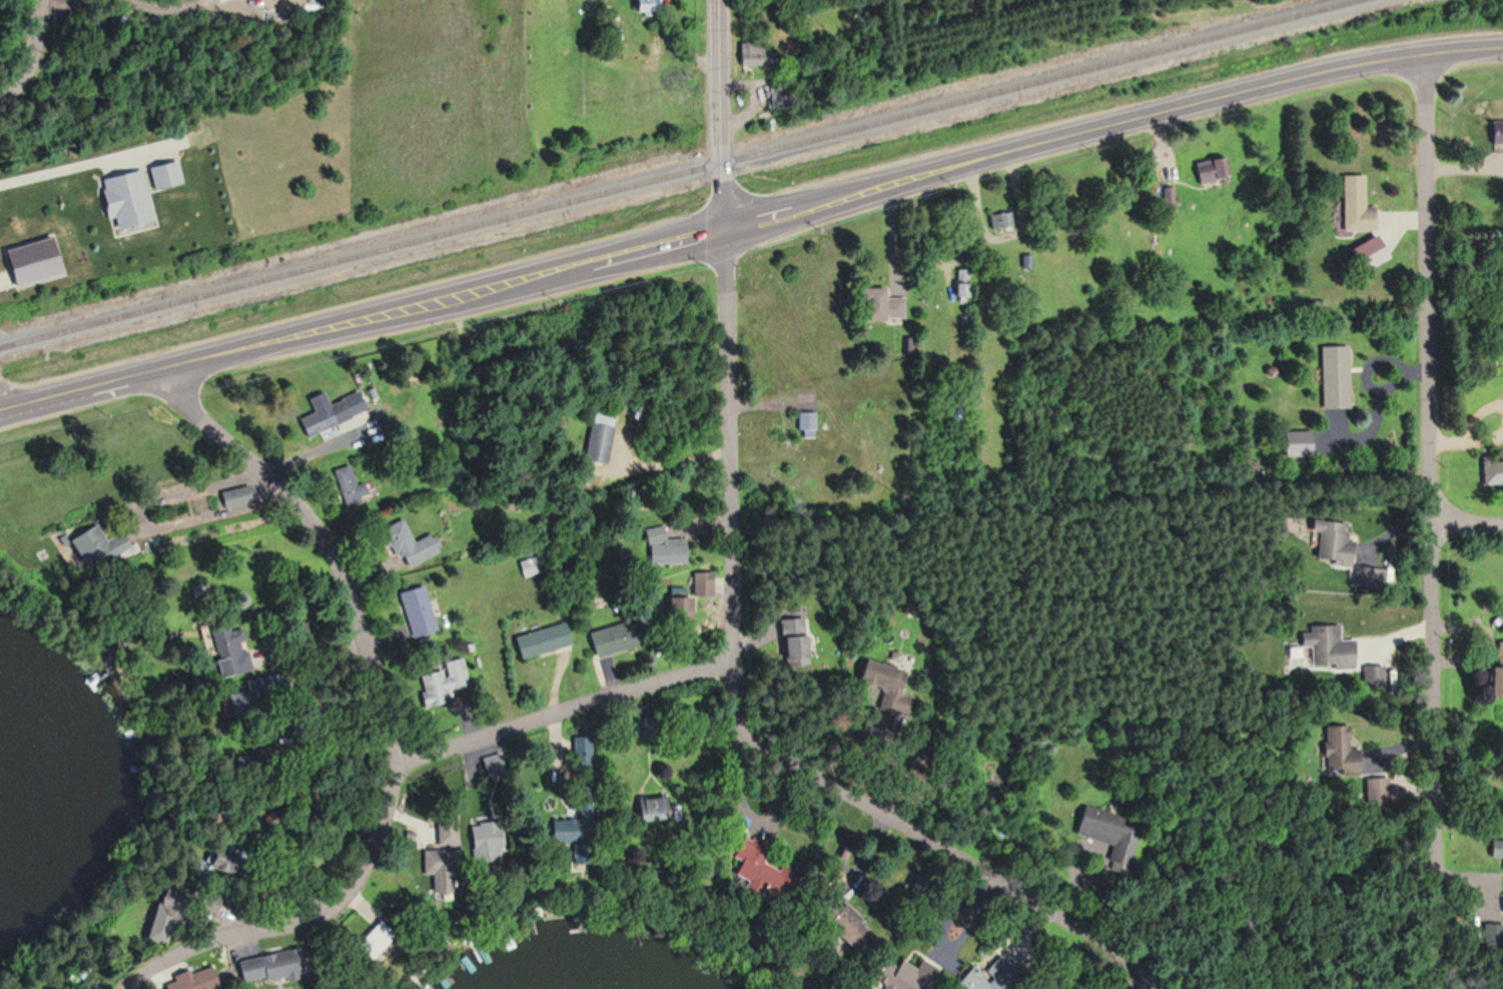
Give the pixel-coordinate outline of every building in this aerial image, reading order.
[(633,13),(655,14),(656,0),(633,0),(633,13)] [(776,65),(776,43),(738,43),(739,65),(776,65)] [(775,119),(774,113),(751,117),(752,123),(775,119)] [(1490,144),(1502,144),(1502,131),(1490,131),(1490,144)] [(1199,187),(1230,176),(1223,156),(1203,163),(1205,169),(1194,173),(1199,187)] [(1363,208),(1363,175),(1341,175),(1341,231),(1373,231),(1373,208),(1363,208)] [(1013,213),(993,212),(992,228),(1013,228),(1013,213)] [(10,287),(58,276),(49,236),(1,248),(10,287)] [(1357,274),(1386,260),(1375,236),(1346,250),(1357,274)] [(853,288),(854,304),(860,303),(860,320),(903,320),(902,297),(883,298),(883,288),(853,288)] [(1320,346),(1320,409),(1348,409),(1347,346),(1320,346)] [(297,418),(306,437),(366,410),(358,391),(297,418)] [(614,416),(592,412),(584,462),(606,466),(614,416)] [(798,412),(798,438),(815,438),(815,412),(798,412)] [(1481,461),(1482,484),(1502,484),(1502,454),(1499,454),(1499,460),(1481,461)] [(219,491),(222,507),(249,502),(247,486),(219,491)] [(440,551),(432,533),(411,542),(401,520),(378,530),(390,556),(398,552),(404,567),(440,551)] [(1314,562),(1348,564),(1350,524),(1309,521),(1308,532),(1316,533),(1314,562)] [(104,550),(93,525),(66,537),(79,566),(121,547),(120,543),(104,550)] [(649,564),(667,562),(665,544),(666,544),(664,526),(645,528),(649,564)] [(435,631),(423,585),(397,592),(410,638),(435,631)] [(664,625),(688,625),(688,597),(664,597),(664,625)] [(639,647),(633,621),(586,632),(592,658),(639,647)] [(517,660),(568,645),(561,622),(510,637),(517,660)] [(212,679),(247,672),(238,629),(228,630),(227,623),(213,625),(219,659),(208,661),(212,679)] [(1307,625),(1307,633),(1298,633),(1298,648),(1308,648),(1308,669),(1352,669),(1352,640),(1337,640),(1337,625),(1307,625)] [(806,667),(806,632),(795,632),(795,636),(781,636),(781,667),(806,667)] [(1502,698),(1502,641),(1497,641),(1497,667),(1487,667),(1487,698),(1502,698)] [(444,691),(467,687),(461,658),(440,662),(442,670),(415,675),(422,707),(447,702),(444,691)] [(854,685),(897,696),(903,671),(860,659),(854,685)] [(589,738),(570,738),(570,769),(589,769),(589,738)] [(632,822),(658,822),(658,798),(632,798),(632,822)] [(1124,818),(1080,806),(1072,835),(1111,846),(1107,860),(1128,866),(1138,831),(1121,826),(1124,818)] [(767,846),(740,835),(731,857),(738,860),(732,874),(752,882),(767,846)] [(1488,840),(1488,857),(1502,858),(1502,870),(1502,841),(1488,840)] [(239,858),(213,848),(206,867),(232,877),(239,858)] [(420,849),(419,875),(428,875),(428,895),(446,896),(447,867),(456,867),(456,850),(420,849)] [(213,913),(221,899),(198,887),(191,902),(213,913)] [(161,942),(169,925),(172,927),(181,909),(161,900),(144,934),(161,942)] [(818,900),(818,914),(833,914),(833,900),(818,900)] [(388,936),(373,921),(349,945),(364,960),(388,936)] [(239,984),(301,971),(296,947),(234,960),(239,984)] [(931,964),(895,964),(895,968),(886,968),(886,983),(906,983),(906,988),(931,988),(931,964)] [(204,988),(212,988),(211,969),(171,970),(171,988),(204,988)]
